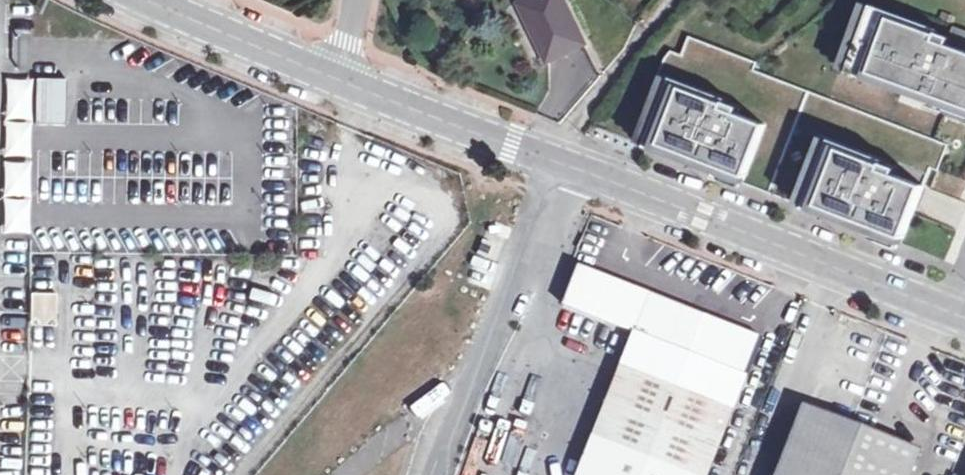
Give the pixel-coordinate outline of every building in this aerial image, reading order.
[(550,60),(587,42),(566,0),(528,0),(522,3),(550,60)] [(872,3),(849,61),(904,82),(902,88),(964,112),(964,49),(948,43),(951,36),(939,32),(940,29),(872,3)] [(638,140),(647,143),(674,76),(664,72),(638,140)] [(730,97),(674,76),(647,143),(745,180),(766,124),(737,113),(740,106),(728,102),(730,97)] [(63,124),(63,77),(3,77),(3,158),(29,158),(29,124),(63,124)] [(888,158),(833,137),(806,206),(904,244),(926,186),(895,174),(898,168),(886,163),(888,158)] [(1,162),(4,197),(30,195),(27,160),(1,162)] [(579,264),(564,302),(636,330),(579,474),(708,474),(762,337),(579,264)] [(53,324),(54,293),(29,292),(28,324),(53,324)] [(777,474),(911,474),(922,448),(805,403),(777,474)]
